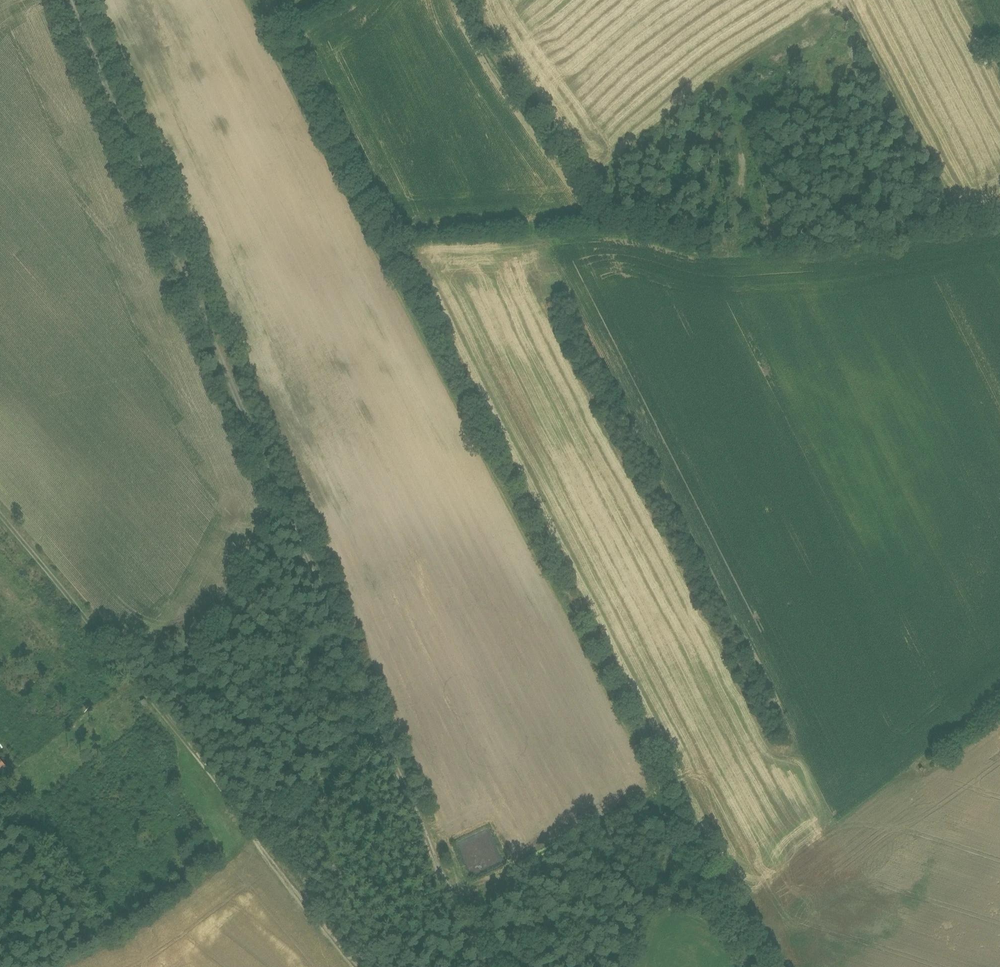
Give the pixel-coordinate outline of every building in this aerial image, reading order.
[(10,768),(4,756),(0,758),(0,773),(10,768)]
